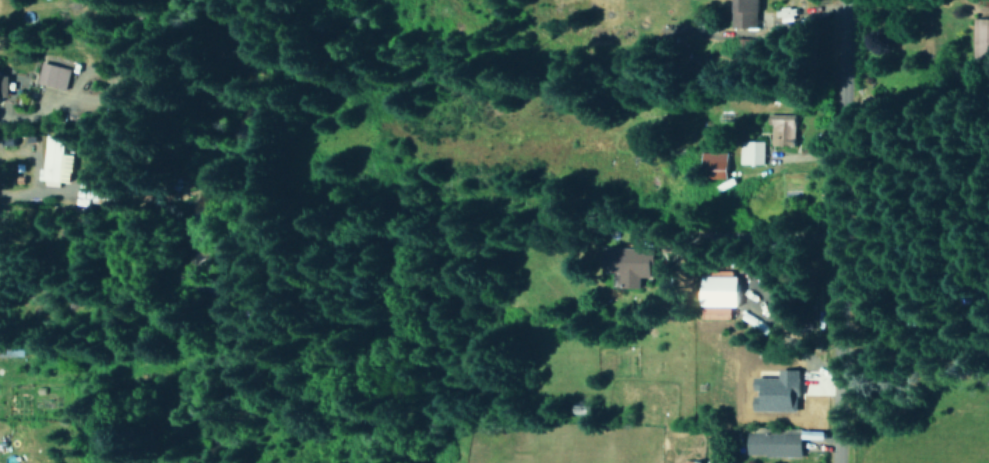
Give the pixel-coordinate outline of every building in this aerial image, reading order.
[(739,10),(734,10),(734,27),(760,28),(761,0),(739,0),(739,10)] [(975,18),(975,62),(988,63),(988,18),(975,18)] [(38,83),(67,89),(72,68),(42,62),(38,83)] [(10,103),(11,71),(0,71),(0,103),(10,103)] [(772,144),(797,145),(797,114),(772,114),(772,144)] [(65,136),(45,135),(42,180),(73,182),(74,154),(64,153),(65,136)] [(765,163),(765,143),(739,143),(739,164),(765,163)] [(729,152),(705,152),(706,178),(730,178),(729,152)] [(643,288),(643,277),(654,277),(655,248),(624,248),(623,287),(643,288)] [(741,306),(741,276),(706,276),(706,305),(741,306)] [(706,318),(729,319),(729,307),(707,307),(706,318)] [(758,377),(758,394),(757,394),(757,411),(802,411),(801,369),(782,370),(782,377),(758,377)] [(751,432),(750,455),(804,456),(804,433),(751,432)]
